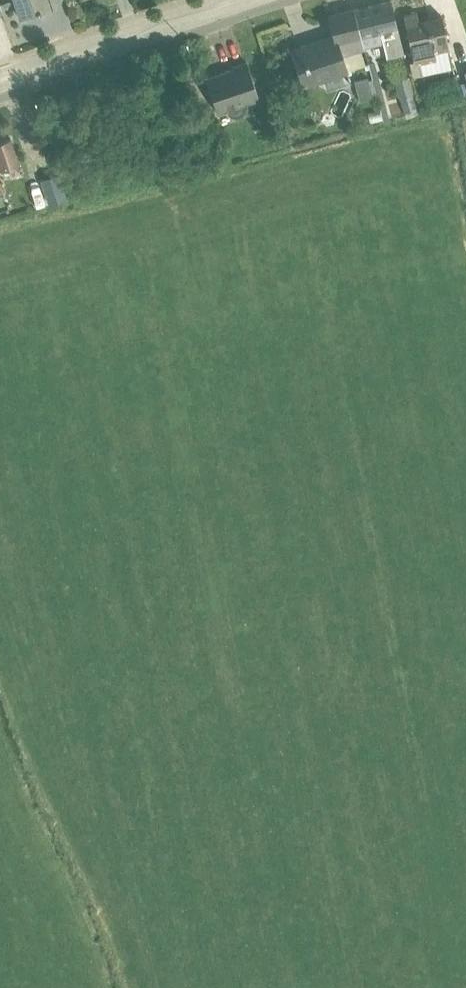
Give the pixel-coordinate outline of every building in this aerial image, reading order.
[(21,19),(52,9),(49,0),(15,0),(21,19)] [(354,11),(365,48),(383,43),(388,59),(403,54),(391,1),(354,11)] [(365,48),(354,11),(329,17),(334,37),(292,51),(302,88),(349,75),(348,71),(344,57),(362,52),(365,51),(365,48)] [(418,13),(404,16),(414,63),(410,63),(414,78),(453,70),(442,17),(420,22),(418,13)] [(344,57),(348,71),(366,66),(362,52),(344,57)] [(234,70),(206,80),(218,115),(227,112),(228,114),(232,118),(238,119),(243,117),(247,113),(248,108),(247,105),(260,101),(247,63),(233,68),(234,70)] [(373,79),(378,97),(384,121),(389,120),(375,63),(369,65),(373,79)] [(410,77),(395,82),(406,113),(418,109),(413,94),(415,94),(410,77)] [(378,97),(373,79),(369,80),(368,79),(355,82),(360,102),(378,97)] [(45,143),(41,133),(41,130),(30,134),(35,148),(45,143)] [(41,133),(45,143),(52,141),(48,130),(41,133)] [(0,143),(0,173),(19,166),(11,140),(0,143)] [(221,143),(211,146),(215,162),(225,160),(221,143)] [(59,176),(27,187),(36,213),(53,207),(52,206),(67,201),(59,176)]
